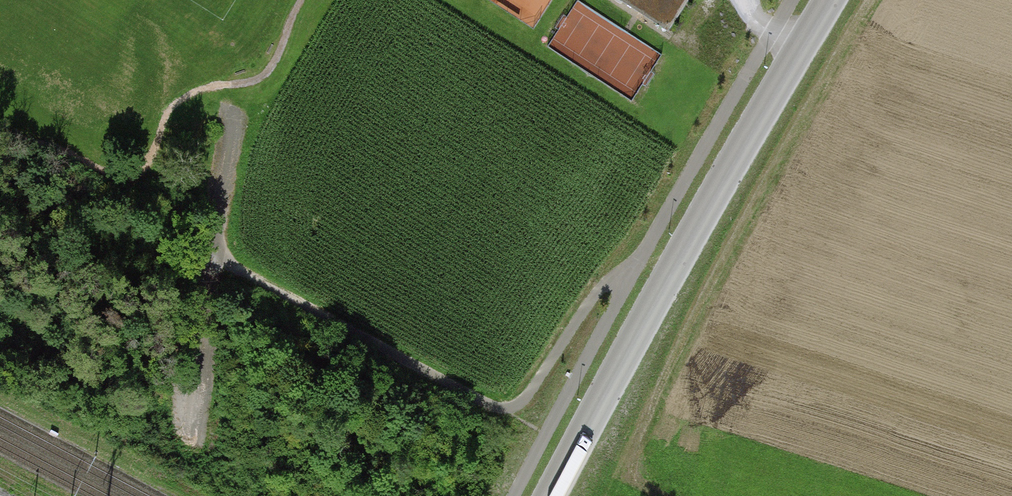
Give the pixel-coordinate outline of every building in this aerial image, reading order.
[(668,27),(686,0),(625,0),(668,27)]
